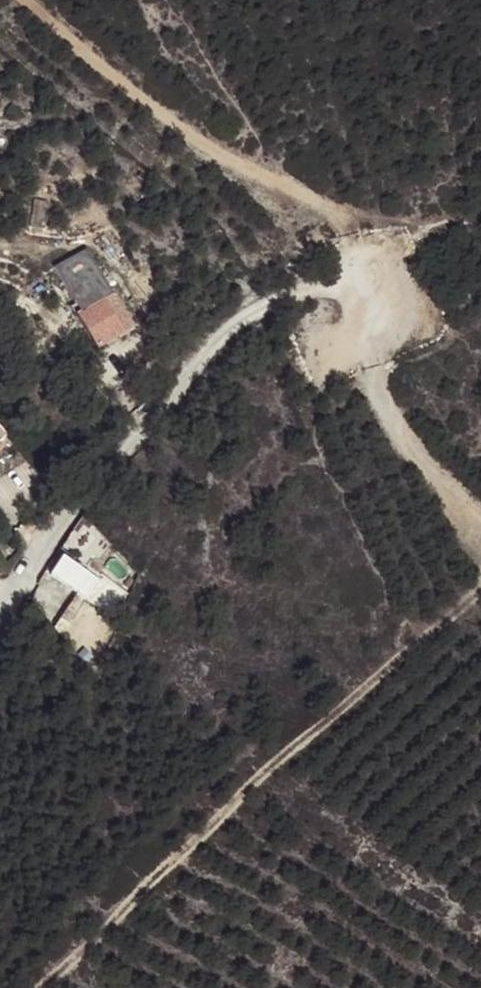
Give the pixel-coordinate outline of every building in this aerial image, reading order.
[(110,296),(77,314),(96,348),(130,329),(110,296)] [(94,581),(61,558),(50,575),(84,598),(94,581)]
